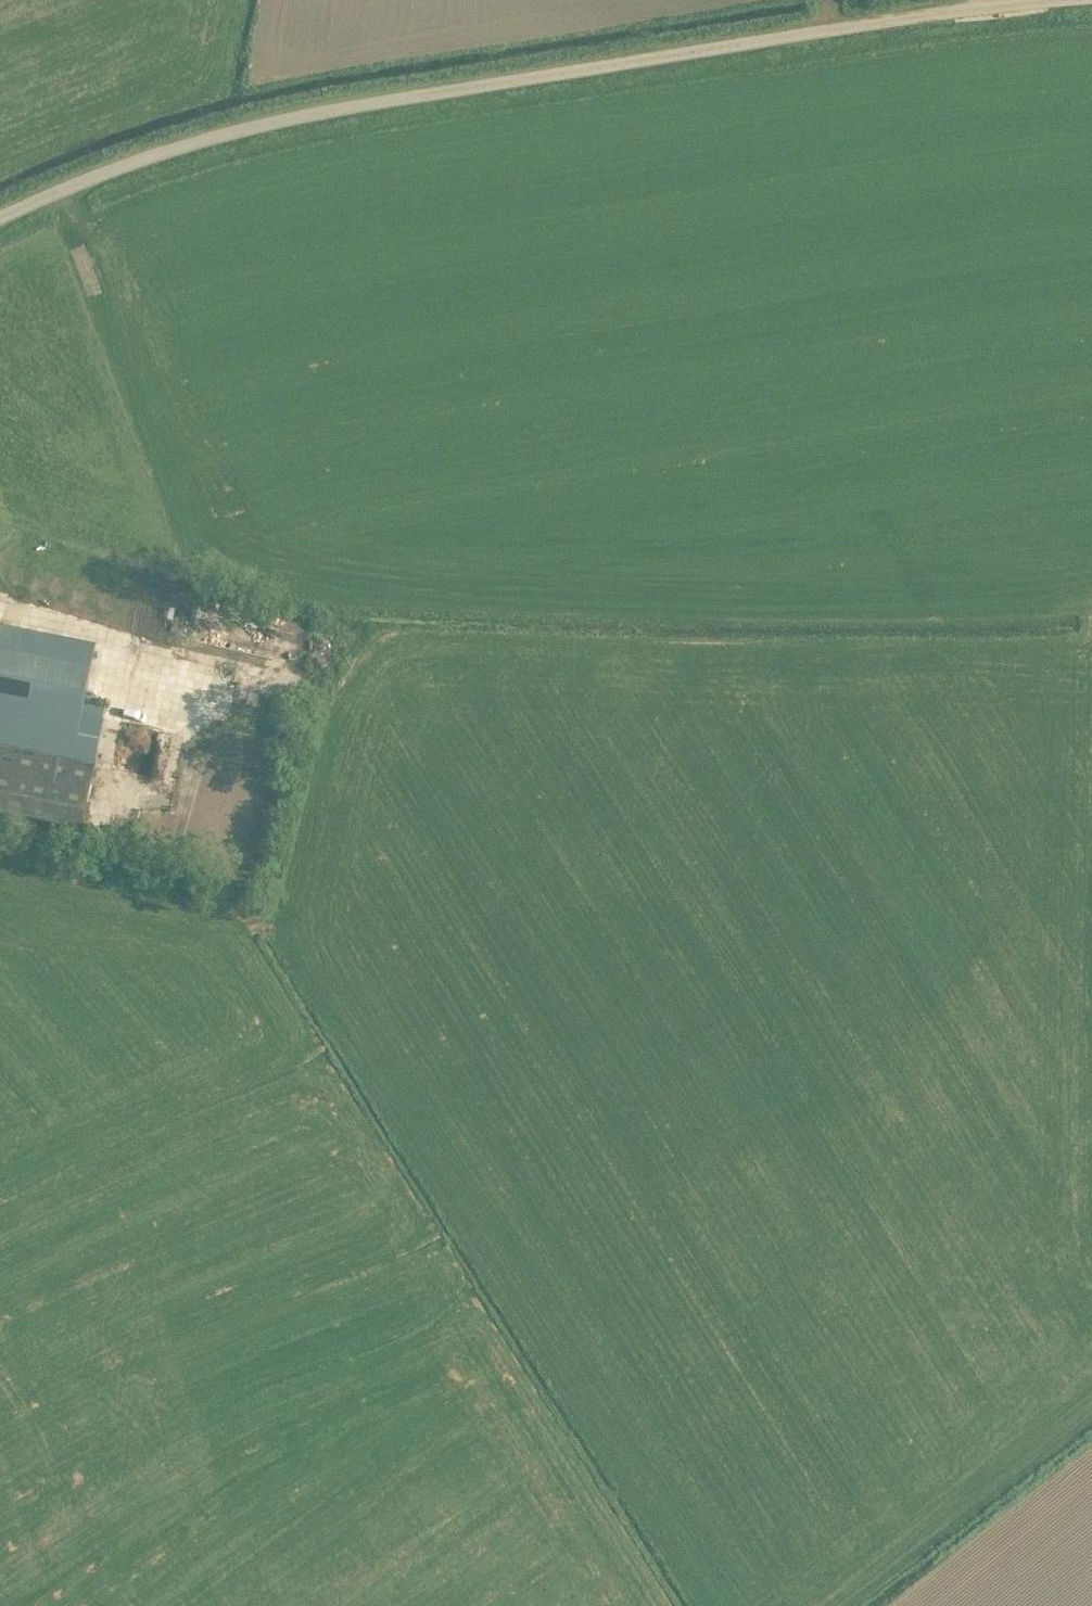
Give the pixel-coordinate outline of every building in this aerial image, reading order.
[(77,829),(101,702),(80,698),(91,642),(0,624),(0,814),(77,829)] [(127,643),(125,700),(154,701),(156,644),(127,643)]
